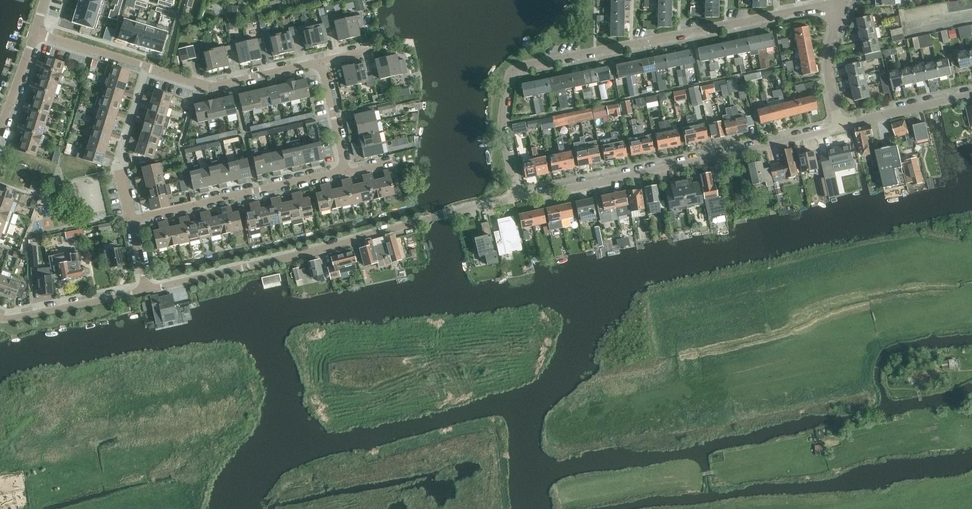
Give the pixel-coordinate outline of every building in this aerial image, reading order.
[(19,10),(28,13),(33,0),(22,0),(19,10)] [(78,7),(98,14),(103,0),(81,0),(78,7)] [(357,11),(365,9),(363,0),(353,0),(357,11)] [(611,8),(624,8),(624,0),(611,0),(611,8)] [(656,13),(671,13),(672,0),(658,0),(658,8),(656,8),(656,13)] [(719,3),(703,3),(703,9),(705,9),(705,17),(718,17),(719,3)] [(98,14),(78,7),(74,21),(82,24),(80,30),(92,34),(94,27),(98,14)] [(609,17),(608,22),(624,22),(624,8),(611,8),(611,17),(609,17)] [(671,13),(656,13),(656,17),(658,17),(658,27),(671,27),(671,13)] [(356,16),(345,19),(350,39),(361,36),(358,27),(364,25),(362,15),(356,16)] [(857,19),(860,31),(876,28),(873,16),(857,19)] [(334,22),(329,23),(330,27),(335,26),(339,41),(350,39),(345,19),(334,21),(334,22)] [(129,42),(135,26),(124,22),(119,39),(129,42)] [(624,22),(608,22),(608,27),(611,27),(610,37),(624,37),(624,22)] [(323,24),(312,26),(317,46),(328,44),(324,28),(330,27),(329,23),(323,24)] [(964,27),(967,38),(971,37),(971,33),(970,25),(964,27)] [(145,29),(135,26),(129,42),(129,43),(139,46),(140,45),(145,29)] [(301,29),(296,30),(297,34),(302,33),(306,49),(317,46),(312,26),(301,29)] [(794,29),(796,41),(810,38),(807,26),(794,29)] [(107,27),(104,38),(111,40),(115,29),(107,27)] [(289,32),(279,34),(284,54),(295,51),(291,36),(297,34),(296,30),(295,27),(288,28),(289,32)] [(967,38),(964,27),(958,28),(961,39),(967,38)] [(860,31),(863,43),(878,40),(876,28),(860,31)] [(891,31),(892,36),(904,34),(902,28),(891,31)] [(155,32),(145,29),(140,45),(150,49),(155,32)] [(950,42),(947,30),(941,32),(944,43),(950,42)] [(262,32),(263,38),(264,42),(266,51),(271,50),(273,56),(284,54),(279,34),(269,36),(268,31),(262,32)] [(166,35),(155,32),(150,49),(160,52),(166,35)] [(772,34),(759,36),(762,49),(774,47),(772,34)] [(904,34),(892,36),(893,42),(905,39),(904,34)] [(930,34),(924,36),(927,47),(933,46),(930,34)] [(747,39),(750,52),(751,56),(759,54),(763,53),(762,49),(759,36),(747,39)] [(924,36),(919,37),(921,48),(927,47),(924,36)] [(921,48),(919,37),(913,38),(915,50),(921,48)] [(257,39),(246,42),(251,61),(262,59),(258,43),(264,42),(263,38),(257,39)] [(796,41),(798,52),(812,49),(810,38),(796,41)] [(747,39),(735,41),(737,54),(750,52),(747,39)] [(878,40),(863,43),(865,55),(881,51),(878,40)] [(735,41),(722,44),(725,57),(737,54),(735,41)] [(235,44),(230,46),(231,50),(236,48),(240,64),(251,61),(246,42),(235,44)] [(207,71),(218,69),(213,49),(212,44),(210,45),(201,47),(203,52),(195,54),(196,58),(203,56),(207,71)] [(722,44),(710,46),(713,59),(725,57),(722,44)] [(179,49),(182,61),(196,58),(195,54),(193,46),(179,49)] [(224,47),(213,49),(218,69),(229,66),(225,51),(231,50),(230,46),(224,47)] [(713,59),(710,46),(698,49),(700,62),(708,60),(712,78),(716,77),(715,70),(714,63),(713,59)] [(797,64),(801,64),(814,61),(812,49),(798,52),(800,59),(796,60),(797,64)] [(690,50),(677,53),(680,66),(681,69),(684,85),(688,84),(684,65),(692,63),(690,50)] [(969,50),(957,53),(961,69),(971,66),(971,62),(969,50)] [(881,51),(865,55),(867,61),(882,57),(881,51)] [(677,53),(665,55),(668,68),(680,66),(677,53)] [(397,54),(386,57),(390,77),(401,74),(407,73),(404,59),(398,60),(397,54)] [(665,55),(653,58),(655,71),(668,68),(665,55)] [(38,61),(37,66),(61,73),(64,62),(47,57),(45,63),(38,61)] [(379,75),(373,76),(374,80),(379,79),(380,79),(390,77),(386,57),(375,59),(379,75)] [(653,58),(640,60),(643,73),(651,72),(653,82),(657,81),(656,74),(655,71),(653,58)] [(949,59),(937,62),(940,77),(952,75),(949,59)] [(633,87),(634,95),(639,94),(635,75),(643,73),(640,60),(628,63),(633,87)] [(814,61),(801,64),(803,75),(817,73),(814,61)] [(364,62),(353,65),(357,84),(368,82),(374,80),(373,76),(367,78),(364,62)] [(847,65),(850,77),(865,74),(863,62),(847,65)] [(937,62),(925,64),(929,80),(940,77),(937,62)] [(629,87),(633,87),(628,63),(616,65),(618,78),(627,77),(629,87)] [(108,64),(105,75),(127,82),(130,71),(108,64)] [(925,64),(913,67),(917,83),(929,80),(925,64)] [(357,84),(353,65),(342,67),(346,83),(340,84),(341,88),(346,87),(347,87),(357,84)] [(42,73),(41,78),(58,83),(61,73),(37,66),(35,71),(42,73)] [(608,67),(595,69),(598,82),(610,80),(608,67)] [(913,67),(901,70),(905,85),(917,83),(913,67)] [(595,69),(583,72),(586,85),(598,82),(595,69)] [(905,85),(901,70),(889,72),(893,88),(905,85)] [(583,72),(571,74),(573,87),(586,85),(583,72)] [(744,75),(745,82),(761,78),(760,72),(744,75)] [(571,74),(558,77),(565,108),(569,108),(565,89),(573,87),(571,74)] [(850,77),(852,89),(868,86),(865,74),(850,77)] [(102,85),(106,87),(124,92),(123,95),(127,96),(129,91),(124,90),(127,82),(105,75),(102,85)] [(546,79),(549,92),(557,91),(561,109),(565,108),(558,77),(546,79)] [(32,82),(31,86),(55,94),(58,83),(41,78),(39,84),(32,82)] [(735,79),(726,80),(729,92),(738,90),(737,85),(740,85),(739,78),(735,79)] [(306,79),(296,81),(300,99),(310,97),(306,79)] [(536,95),(549,92),(546,79),(534,82),(536,95)] [(296,81),(286,83),(291,101),(300,99),(296,81)] [(803,84),(799,85),(800,91),(815,87),(814,81),(803,84)] [(888,81),(882,82),(884,94),(890,93),(888,81)] [(524,97),(536,95),(534,82),(521,84),(524,97)] [(286,83),(277,86),(281,104),(291,101),(286,83)] [(700,87),(703,101),(710,99),(709,93),(715,92),(713,84),(700,87)] [(720,85),(723,97),(729,96),(726,84),(720,85)] [(36,94),(34,99),(51,104),(55,94),(31,86),(29,91),(36,94)] [(277,86),(267,88),(271,106),(281,104),(277,86)] [(868,86),(852,89),(855,101),(871,98),(868,86)] [(106,87),(103,97),(120,103),(123,95),(124,92),(106,87)] [(689,106),(702,103),(699,87),(686,90),(688,102),(689,106)] [(267,88),(258,90),(262,108),(271,106),(267,88)] [(394,91),(396,99),(406,96),(404,89),(394,91)] [(778,97),(780,104),(783,118),(794,115),(791,102),(785,103),(781,89),(776,90),(778,97)] [(172,95),(155,90),(152,99),(152,101),(169,106),(172,95)] [(258,90),(248,92),(252,110),(262,108),(258,90)] [(680,104),(688,102),(686,90),(672,93),(674,101),(679,100),(680,104)] [(252,110),(248,92),(239,94),(243,112),(252,110)] [(758,94),(759,101),(767,99),(766,93),(758,94)] [(95,106),(100,108),(117,113),(117,115),(121,117),(122,112),(118,111),(120,103),(103,97),(98,96),(95,106)] [(233,96),(223,98),(227,116),(237,114),(233,96)] [(802,99),(806,112),(817,109),(814,96),(802,99)] [(151,103),(148,111),(166,116),(169,106),(152,101),(152,99),(147,97),(146,102),(151,103)] [(223,98),(213,100),(217,118),(227,116),(223,98)] [(26,102),(24,107),(48,115),(51,104),(34,99),(33,105),(26,102)] [(791,102),(794,115),(806,112),(802,99),(791,102)] [(204,102),(208,120),(209,124),(218,122),(217,118),(213,100),(204,102)] [(630,100),(620,102),(623,115),(632,113),(630,100)] [(392,101),(377,105),(378,105),(379,111),(396,107),(394,101),(392,101)] [(198,123),(208,120),(204,102),(194,105),(198,123)] [(620,112),(618,104),(606,106),(608,114),(620,112)] [(780,104),(768,107),(772,121),(783,118),(780,104)] [(353,127),(356,126),(376,121),(373,107),(376,106),(362,109),(363,113),(354,115),(355,120),(346,122),(347,128),(353,127)] [(734,119),(737,134),(748,131),(745,117),(739,118),(736,106),(732,107),(734,119)] [(30,114),(28,120),(45,125),(48,115),(24,107),(23,112),(30,114)] [(737,134),(734,119),(731,107),(725,108),(727,115),(722,116),(727,136),(737,134)] [(772,121),(768,107),(757,110),(760,124),(772,121)] [(100,108),(97,118),(114,124),(117,115),(117,113),(100,108)] [(162,127),(166,116),(148,111),(146,119),(145,122),(162,127)] [(553,117),(555,122),(567,119),(566,114),(553,117)] [(696,114),(691,115),(693,126),(696,141),(701,140),(702,141),(705,140),(706,139),(707,139),(704,124),(698,125),(696,114)] [(693,126),(691,115),(687,116),(689,127),(682,128),(685,143),(687,143),(688,144),(691,143),(692,142),(696,141),(693,126)] [(542,128),(554,127),(553,116),(541,118),(542,128)] [(97,118),(94,129),(111,134),(110,136),(115,137),(116,133),(112,131),(114,124),(97,118)] [(142,132),(159,137),(162,127),(145,122),(146,119),(141,118),(140,123),(145,124),(142,132)] [(527,121),(528,127),(540,125),(539,119),(527,121)] [(19,123),(18,128),(42,136),(45,125),(28,120),(26,125),(19,123)] [(669,120),(664,121),(669,147),(674,146),(675,147),(678,146),(679,145),(680,144),(677,130),(672,131),(669,120)] [(356,126),(359,137),(379,132),(376,121),(356,126)] [(669,147),(664,121),(659,122),(661,133),(655,134),(658,149),(659,149),(661,150),(664,149),(664,148),(669,147)] [(892,124),(896,138),(909,134),(905,121),(892,124)] [(715,137),(715,138),(724,136),(721,122),(709,124),(712,138),(715,137)] [(926,123),(913,125),(916,138),(929,136),(926,123)] [(643,124),(637,125),(642,153),(647,152),(648,152),(651,152),(652,151),(653,150),(650,135),(645,136),(643,124)] [(642,153),(637,125),(632,126),(635,138),(628,140),(631,155),(633,155),(634,155),(637,155),(638,154),(642,153)] [(859,149),(861,148),(863,156),(871,155),(867,136),(873,135),(871,125),(855,128),(859,149)] [(23,135),(21,141),(39,146),(44,148),(48,137),(42,136),(18,128),(16,133),(23,135)] [(111,134),(94,129),(90,139),(108,144),(110,136),(111,134)] [(140,140),(139,143),(156,148),(159,137),(142,132),(140,140)] [(359,137),(361,147),(381,143),(379,132),(359,137)] [(613,143),(612,143),(616,158),(620,157),(621,158),(624,157),(625,156),(627,156),(624,141),(617,142),(615,132),(610,133),(613,143)] [(140,140),(135,138),(133,143),(138,145),(136,153),(153,158),(156,148),(139,143),(140,140)] [(556,139),(560,154),(563,169),(568,168),(569,170),(572,169),(573,167),(574,167),(571,152),(565,153),(561,138),(556,139)] [(90,139),(87,150),(105,155),(104,157),(108,158),(110,153),(105,152),(108,144),(90,139)] [(39,146),(21,141),(20,146),(13,144),(11,149),(35,157),(39,146)] [(320,142),(311,144),(316,167),(319,166),(318,161),(324,160),(320,142)] [(361,147),(358,148),(352,149),(354,155),(363,153),(364,158),(384,154),(381,143),(361,147)] [(616,158),(612,143),(601,146),(604,161),(606,160),(607,161),(610,160),(611,159),(616,158)] [(311,144),(301,146),(305,164),(311,163),(312,167),(316,167),(311,144)] [(833,165),(834,165),(835,169),(837,170),(855,166),(850,145),(829,149),(830,155),(821,157),(824,170),(833,168),(833,165)] [(875,150),(884,188),(907,183),(904,174),(903,174),(901,167),(903,167),(897,145),(875,150)] [(301,146),(291,148),(297,171),(300,170),(299,166),(305,164),(301,146)] [(597,146),(586,149),(589,164),(594,163),(595,164),(599,163),(599,162),(600,162),(597,146)] [(531,148),(533,160),(537,175),(542,174),(543,175),(546,174),(546,173),(548,173),(545,157),(538,159),(536,147),(531,148)] [(291,148),(282,151),(286,169),(292,167),(293,172),(297,171),(291,148)] [(262,179),(261,175),(267,173),(263,155),(262,153),(258,154),(257,149),(251,150),(258,180),(262,179)] [(589,164),(586,149),(575,151),(578,166),(580,166),(581,167),(584,166),(585,165),(589,164)] [(795,160),(794,160),(791,149),(781,152),(784,163),(772,166),(775,180),(787,177),(789,177),(790,178),(795,177),(796,175),(798,175),(797,174),(799,174),(795,160)] [(87,150),(84,160),(101,165),(104,157),(105,155),(87,150)] [(282,151),(272,153),(277,175),(281,174),(280,170),(286,169),(282,151)] [(815,152),(800,155),(804,172),(810,171),(811,174),(817,173),(816,170),(818,169),(815,152)] [(272,153),(263,155),(267,173),(273,172),(274,176),(277,175),(272,153)] [(560,154),(549,157),(552,172),(553,171),(554,173),(558,172),(558,170),(563,169),(560,154)] [(907,160),(914,185),(923,183),(916,158),(907,160)] [(247,159),(237,161),(243,183),(246,183),(245,178),(251,177),(247,159)] [(537,175),(533,160),(522,162),(525,177),(527,177),(528,178),(531,178),(532,176),(537,175)] [(208,163),(209,168),(213,186),(219,184),(220,189),(223,188),(218,165),(217,161),(208,163)] [(237,161),(228,163),(232,181),(238,180),(239,184),(243,183),(237,161)] [(763,161),(750,164),(755,185),(767,182),(768,187),(774,186),(770,168),(765,169),(763,161)] [(135,178),(135,180),(162,174),(160,163),(142,167),(144,176),(135,178)] [(228,163),(218,165),(223,188),(227,187),(226,183),(232,181),(228,163)] [(213,186),(209,168),(199,170),(204,192),(208,191),(207,187),(213,186)] [(825,171),(827,179),(834,178),(832,169),(825,171)] [(194,190),(200,189),(201,193),(204,192),(199,170),(189,172),(194,190)] [(385,178),(380,179),(384,197),(400,193),(395,171),(389,172),(389,170),(383,171),(385,178)] [(702,188),(708,217),(725,214),(721,195),(717,195),(716,189),(714,190),(710,172),(699,175),(701,181),(702,188)] [(145,181),(147,189),(165,185),(162,174),(135,180),(136,183),(145,181)] [(372,174),(367,175),(374,202),(375,202),(374,199),(384,197),(380,179),(374,181),(372,174)] [(364,183),(358,184),(362,202),(371,200),(372,202),(374,202),(367,175),(362,176),(364,183)] [(686,179),(681,180),(686,209),(689,208),(691,207),(694,206),(696,204),(703,203),(699,182),(692,183),(691,178),(686,179)] [(819,179),(823,197),(829,195),(825,178),(819,179)] [(351,179),(346,180),(352,207),(354,207),(353,204),(362,202),(358,184),(353,186),(351,179)] [(343,188),(337,189),(341,207),(350,205),(351,207),(352,207),(346,180),(341,181),(343,188)] [(686,209),(681,180),(675,181),(670,182),(671,187),(665,189),(669,209),(676,208),(679,209),(681,209),(684,209),(686,209)] [(32,182),(30,189),(36,191),(38,184),(32,182)] [(330,183),(325,185),(331,212),(333,211),(332,209),(341,207),(337,189),(332,190),(330,183)] [(140,201),(167,195),(172,194),(169,184),(165,185),(147,189),(149,197),(140,199),(140,201)] [(13,201),(19,203),(22,193),(0,185),(0,197),(13,201)] [(331,212),(325,185),(320,186),(322,193),(316,194),(320,212),(329,209),(330,212),(331,212)] [(657,185),(644,187),(649,214),(661,212),(657,185)] [(630,204),(631,213),(632,217),(645,214),(641,190),(636,191),(636,190),(634,189),(630,189),(628,192),(630,204)] [(625,191),(613,194),(618,216),(631,213),(630,204),(628,205),(625,191)] [(92,216),(107,213),(103,192),(96,194),(96,192),(91,193),(92,199),(99,197),(100,200),(89,202),(92,216)] [(301,192),(297,193),(303,220),(304,220),(303,217),(313,215),(309,198),(303,199),(301,192)] [(293,201),(288,203),(292,220),(301,218),(301,221),(303,220),(297,193),(291,194),(293,201)] [(618,216),(613,194),(601,197),(601,199),(596,200),(600,220),(611,218),(618,216)] [(140,201),(141,204),(150,202),(152,210),(170,206),(167,195),(140,201)] [(9,212),(13,201),(0,197),(0,208),(9,212)] [(280,197),(275,198),(282,225),(283,225),(282,222),(292,220),(288,203),(282,204),(280,197)] [(272,206),(266,207),(270,225),(280,223),(280,225),(282,225),(275,198),(270,199),(272,206)] [(575,202),(580,226),(581,225),(580,222),(596,218),(596,222),(597,222),(592,199),(575,202)] [(259,202),(254,203),(260,230),(262,230),(261,227),(270,225),(266,207),(261,209),(259,202)] [(260,230),(254,203),(249,204),(251,211),(245,212),(249,230),(259,228),(259,230),(260,230)] [(561,219),(562,228),(571,226),(569,218),(573,217),(574,221),(579,220),(575,204),(570,205),(570,203),(558,206),(561,219)] [(231,206),(226,207),(232,235),(233,234),(233,232),(243,229),(239,212),(232,213),(231,206)] [(549,222),(561,219),(558,206),(546,209),(549,222)] [(223,215),(217,217),(221,234),(230,232),(231,235),(232,235),(226,207),(221,208),(223,215)] [(10,224),(14,213),(9,212),(0,208),(0,220),(10,224)] [(543,209),(531,212),(534,225),(546,223),(543,209)] [(205,212),(211,239),(211,241),(222,238),(221,234),(217,217),(211,218),(210,211),(205,212)] [(202,220),(196,222),(200,239),(209,237),(210,240),(211,239),(205,212),(200,213),(202,220)] [(534,225),(531,212),(519,215),(521,228),(534,225)] [(184,217),(189,242),(190,246),(201,243),(200,239),(196,222),(190,223),(189,216),(184,217)] [(500,231),(499,231),(494,232),(497,245),(497,244),(509,242),(508,234),(517,232),(513,216),(497,219),(500,231)] [(181,225),(175,226),(179,244),(189,242),(184,217),(179,218),(181,225)] [(2,232),(7,234),(10,224),(0,220),(0,232),(2,232)] [(168,221),(163,222),(169,249),(170,249),(170,246),(179,244),(175,226),(169,228),(168,221)] [(484,236),(475,238),(479,257),(480,257),(479,256),(485,255),(487,265),(498,263),(496,252),(493,253),(490,241),(492,241),(493,241),(489,221),(481,223),(484,236)] [(169,249),(163,222),(158,223),(159,230),(153,231),(154,234),(152,235),(153,239),(155,239),(157,249),(167,247),(168,249),(169,249)] [(98,225),(99,231),(111,229),(110,223),(98,225)] [(65,232),(66,238),(84,235),(82,229),(65,232)] [(359,248),(364,265),(377,262),(376,259),(390,256),(391,262),(401,260),(395,235),(385,238),(386,244),(373,247),(371,240),(364,242),(365,246),(359,248)] [(115,243),(103,245),(106,258),(109,258),(111,267),(124,264),(120,248),(116,249),(115,243)] [(53,279),(61,277),(62,280),(63,280),(65,282),(70,281),(71,279),(85,276),(85,275),(89,274),(90,273),(89,269),(87,268),(84,268),(81,268),(78,253),(77,253),(77,250),(71,251),(71,253),(70,253),(70,254),(71,261),(59,264),(58,262),(50,264),(53,279)] [(356,269),(354,262),(356,262),(354,251),(331,258),(333,266),(327,268),(331,279),(340,276),(338,267),(345,265),(347,271),(356,269)] [(36,253),(29,253),(31,267),(38,266),(36,253)] [(308,262),(311,277),(317,275),(319,281),(322,281),(322,282),(325,281),(319,259),(308,262)] [(302,279),(299,267),(293,269),(296,281),(302,279)] [(51,293),(52,293),(51,276),(43,277),(42,268),(37,269),(40,294),(45,294),(47,295),(50,295),(51,293)] [(262,278),(263,285),(281,281),(279,274),(262,278)] [(4,296),(10,279),(0,276),(0,295),(4,296)] [(10,279),(4,296),(15,300),(16,296),(22,298),(27,285),(10,279)] [(150,297),(156,320),(162,319),(163,323),(177,319),(172,295),(158,298),(158,295),(150,297)] [(969,355),(951,358),(941,360),(942,367),(952,366),(971,363),(969,355)] [(816,450),(818,460),(826,459),(825,445),(816,447),(816,450)]
